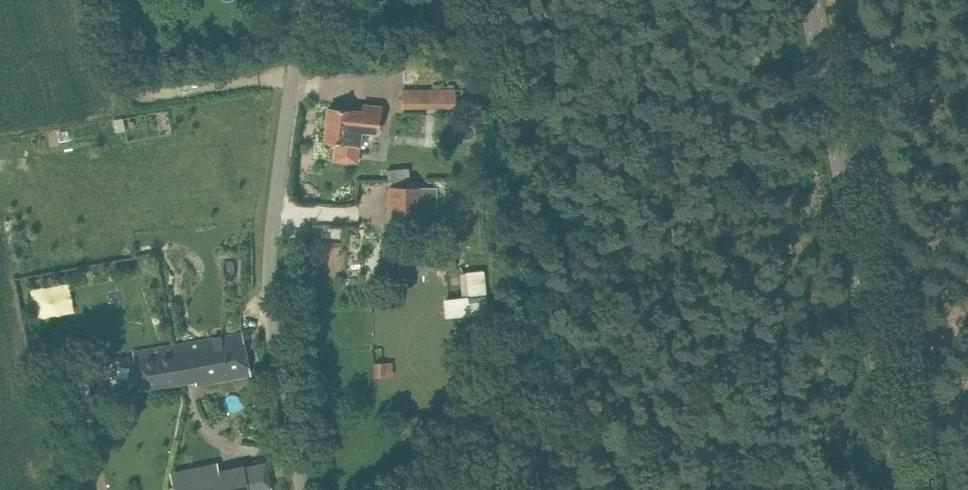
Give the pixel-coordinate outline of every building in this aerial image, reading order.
[(350,0),(336,0),(334,4),(348,9),(350,0)] [(457,89),(403,90),(403,106),(457,106),(457,89)] [(363,111),(329,108),(326,141),(338,142),(336,156),(340,160),(353,162),(358,158),(359,145),(361,145),(362,131),(379,133),(382,106),(364,104),(363,111)] [(390,186),(389,228),(423,228),(423,203),(438,203),(438,187),(390,186)] [(461,272),(464,314),(488,312),(484,271),(461,272)] [(49,313),(45,293),(36,295),(40,315),(49,313)] [(242,333),(135,351),(141,389),(197,379),(197,384),(250,374),(242,333)] [(376,375),(395,376),(395,361),(376,361),(376,375)] [(246,467),(247,469),(251,489),(264,489),(268,489),(272,488),(267,465),(266,463),(246,467)] [(175,482),(176,486),(177,489),(224,489),(220,475),(220,472),(175,482)]
